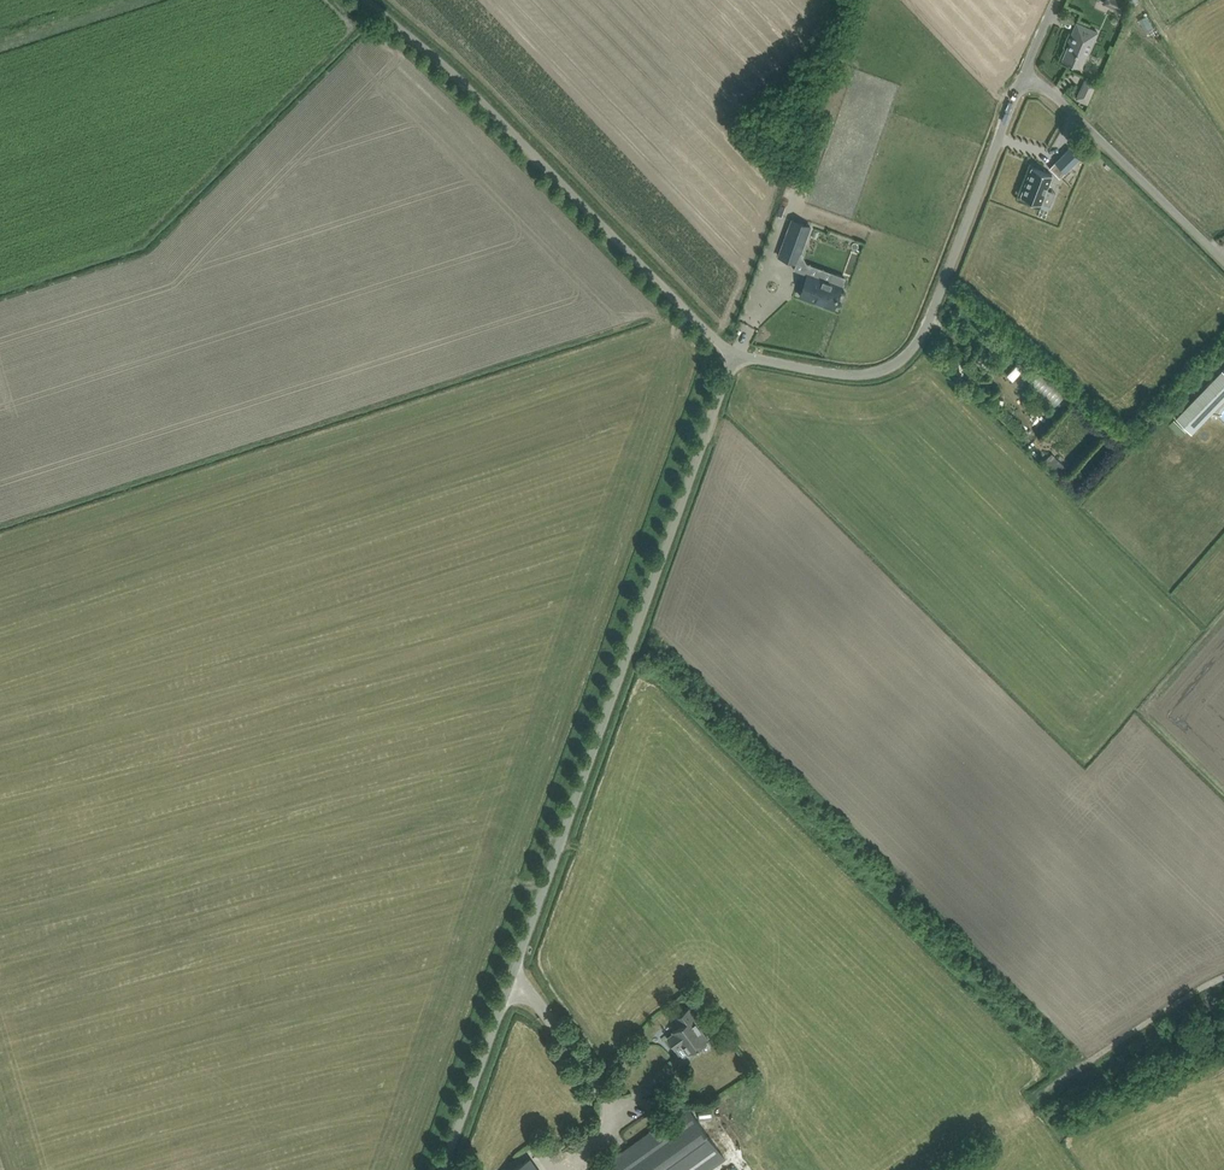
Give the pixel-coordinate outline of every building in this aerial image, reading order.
[(1103,4),(1115,9),(1114,10),(1123,14),(1128,2),(1125,0),(1105,0),(1103,4)] [(1062,59),(1081,67),(1087,53),(1088,53),(1098,31),(1077,22),(1068,41),(1070,42),(1062,59)] [(1088,104),(1097,82),(1086,77),(1077,99),(1088,104)] [(1044,126),(1042,141),(1058,142),(1059,140),(1068,141),(1069,129),(1044,126)] [(1050,168),(1060,178),(1080,158),(1069,148),(1050,168)] [(1052,174),(1032,166),(1021,196),(1041,204),(1052,174)] [(793,217),(783,244),(779,256),(797,262),(811,224),(793,217)] [(834,305),(841,286),(842,286),(846,277),(832,272),(829,281),(808,274),(800,295),(816,301),(817,299),(834,305)] [(864,280),(858,291),(877,300),(882,289),(864,280)] [(1174,418),(1189,433),(1223,399),(1223,368),(1174,418)] [(1061,475),(1068,468),(1052,453),(1045,461),(1061,475)] [(674,1032),(667,1037),(673,1044),(679,1040),(689,1052),(699,1045),(701,1047),(707,1043),(705,1040),(708,1038),(694,1019),(698,1016),(691,1006),(676,1017),(679,1016),(684,1023),(673,1030),(674,1032)] [(736,1062),(717,1076),(723,1084),(742,1070),(736,1062)] [(694,1114),(687,1105),(596,1169),(708,1169),(725,1158),(694,1114)] [(534,1169),(527,1159),(512,1169),(535,1169),(534,1169)]
